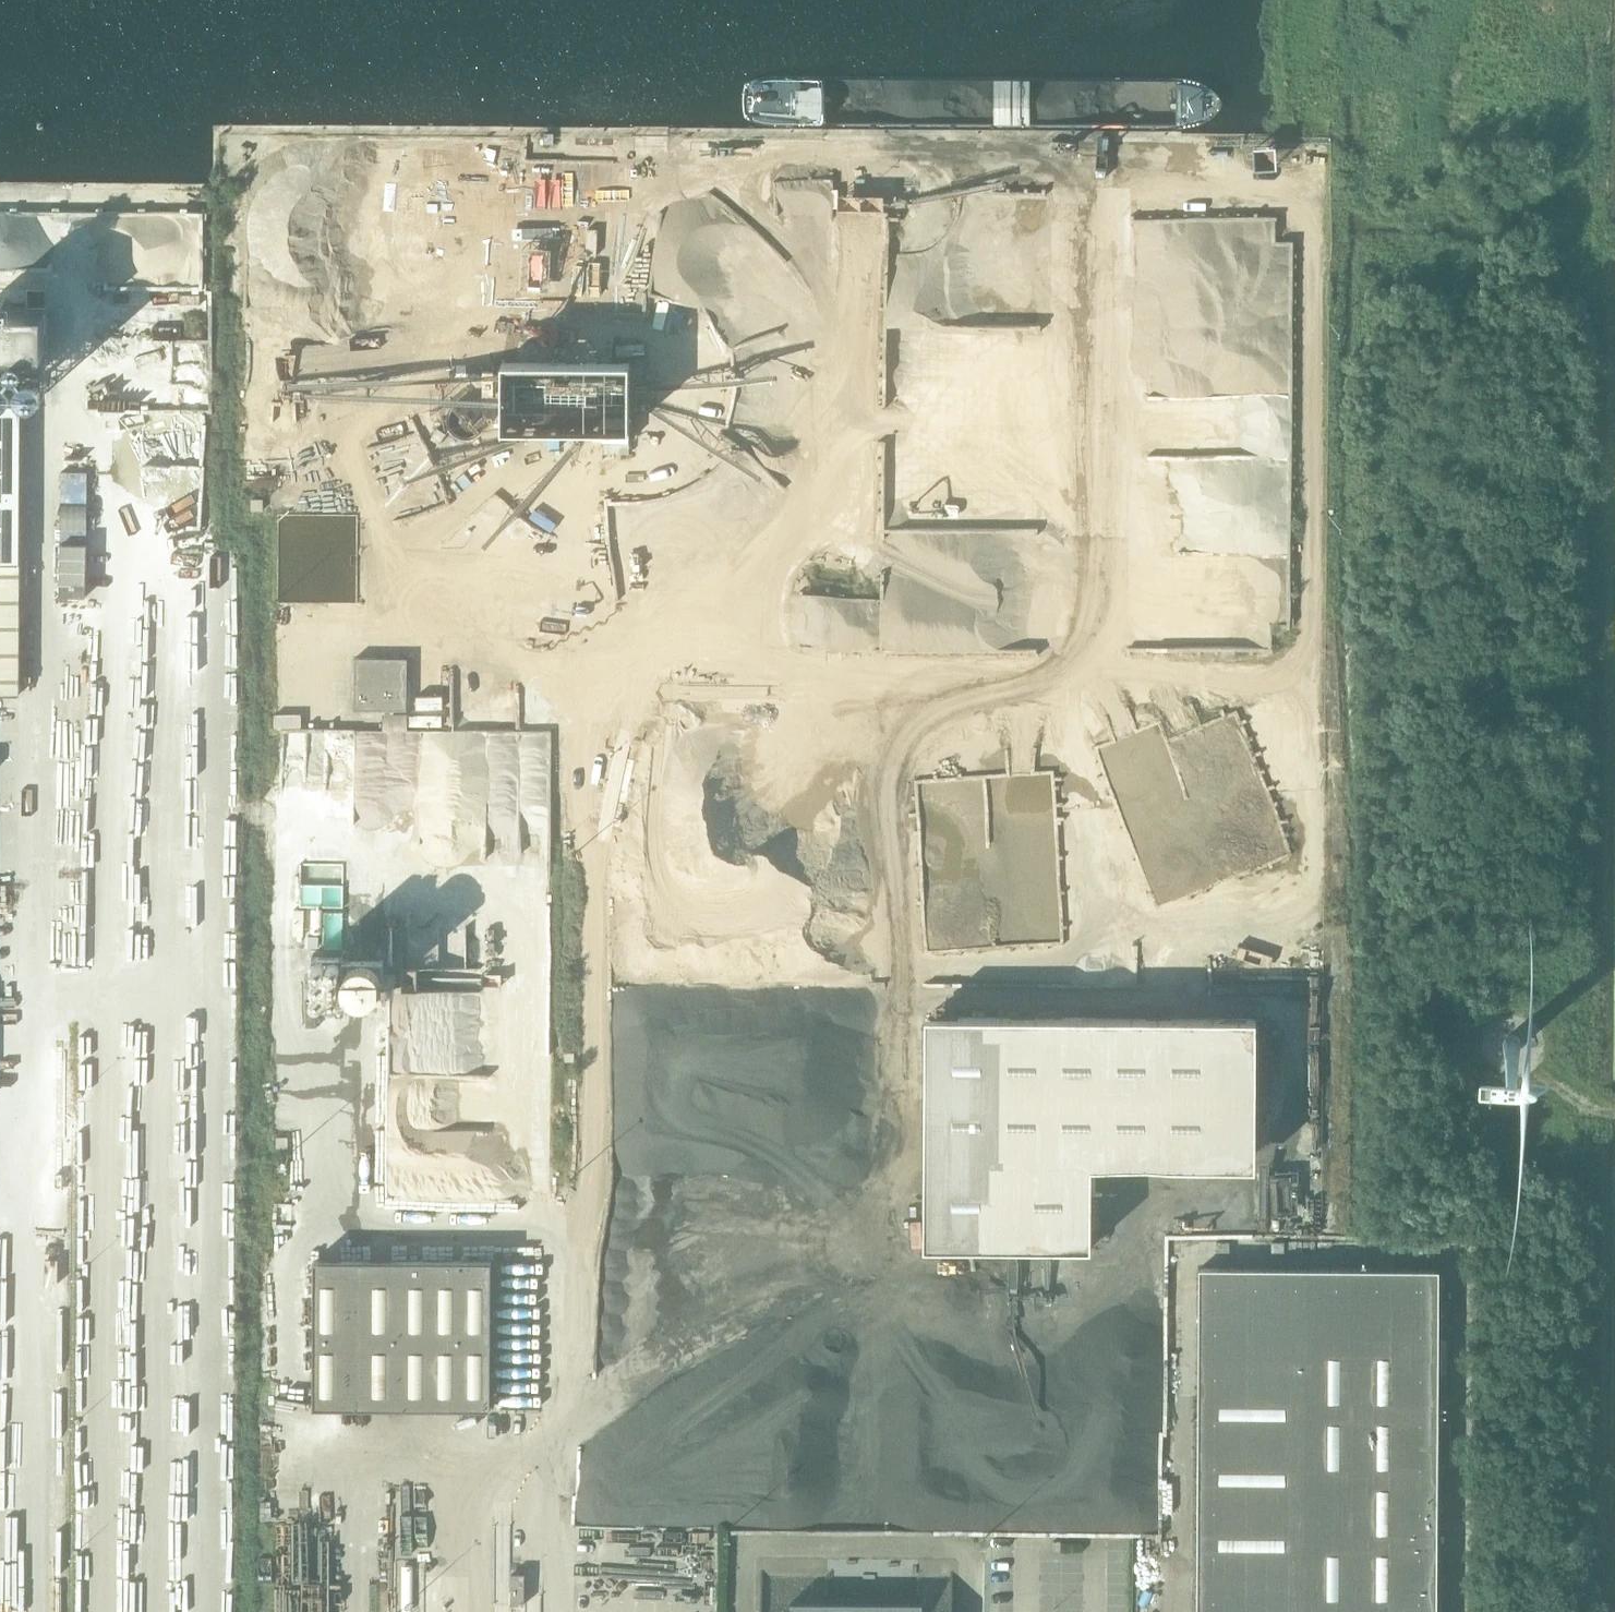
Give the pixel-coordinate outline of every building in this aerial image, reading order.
[(839,266),(889,267),(890,219),(884,219),(885,189),(818,187),(818,188),(841,188),(839,266)] [(126,260),(202,262),(204,209),(112,207),(111,230),(122,230),(122,243),(127,243),(126,260)] [(1277,269),(1295,269),(1295,242),(1278,242),(1277,269)] [(630,429),(630,362),(502,361),(502,429),(630,429)] [(480,405),(478,404),(477,402),(474,401),(470,400),(468,399),(465,399),(461,400),(458,401),(456,402),(455,403),(453,404),(451,406),(450,408),(449,410),(448,411),(448,413),(447,416),(447,417),(447,420),(447,422),(448,425),(449,427),(450,429),(451,431),(453,432),(455,434),(457,435),(459,436),(462,437),(464,437),(467,437),(469,437),(471,437),(473,436),(475,435),(477,434),(479,432),(481,431),(482,429),(483,427),(484,425),(485,423),(485,420),(485,418),(485,416),(484,413),(484,411),(483,409),(481,407),(480,405)] [(20,405),(0,404),(0,694),(19,694),(20,405)] [(180,516),(203,516),(202,438),(179,439),(180,516)] [(87,591),(87,448),(66,448),(66,472),(64,472),(64,591),(87,591)] [(264,523),(264,512),(253,512),(253,523),(264,523)] [(407,710),(407,658),(355,657),(354,709),(407,710)] [(285,727),(285,774),(321,774),(321,768),(311,769),(311,755),(328,755),(327,726),(285,727)] [(343,988),(343,994),(383,996),(385,956),(315,953),(314,987),(343,988)] [(1256,1018),(925,1016),(924,1246),(1091,1247),(1091,1166),(1255,1167),(1256,1018)] [(491,1408),(491,1260),(392,1260),(392,1262),(370,1261),(370,1260),(341,1259),(341,1261),(320,1261),(320,1259),(314,1259),(313,1407),(319,1407),(319,1405),(341,1405),(341,1407),(369,1407),(369,1405),(391,1405),(391,1407),(408,1407),(408,1405),(429,1405),(429,1407),(435,1407),(435,1405),(456,1406),(456,1407),(462,1408),(462,1406),(483,1406),(483,1408),(491,1408)] [(1437,1465),(1450,1465),(1451,1423),(1438,1423),(1438,1271),(1438,1269),(1199,1268),(1199,1270),(1197,1546),(1197,1611),(1441,1611),(1441,1552),(1437,1552),(1437,1465)] [(1047,1475),(1048,1467),(1039,1467),(1039,1475),(1047,1475)] [(413,1609),(413,1565),(411,1564),(409,1564),(407,1563),(406,1564),(404,1564),(402,1565),(402,1609),(403,1610),(405,1610),(407,1611),(409,1610),(411,1610),(413,1609)] [(524,1604),(524,1573),(511,1573),(511,1604),(524,1604)] [(952,1579),(917,1579),(917,1604),(828,1604),(828,1578),(761,1578),(760,1611),(952,1611),(952,1579)]
